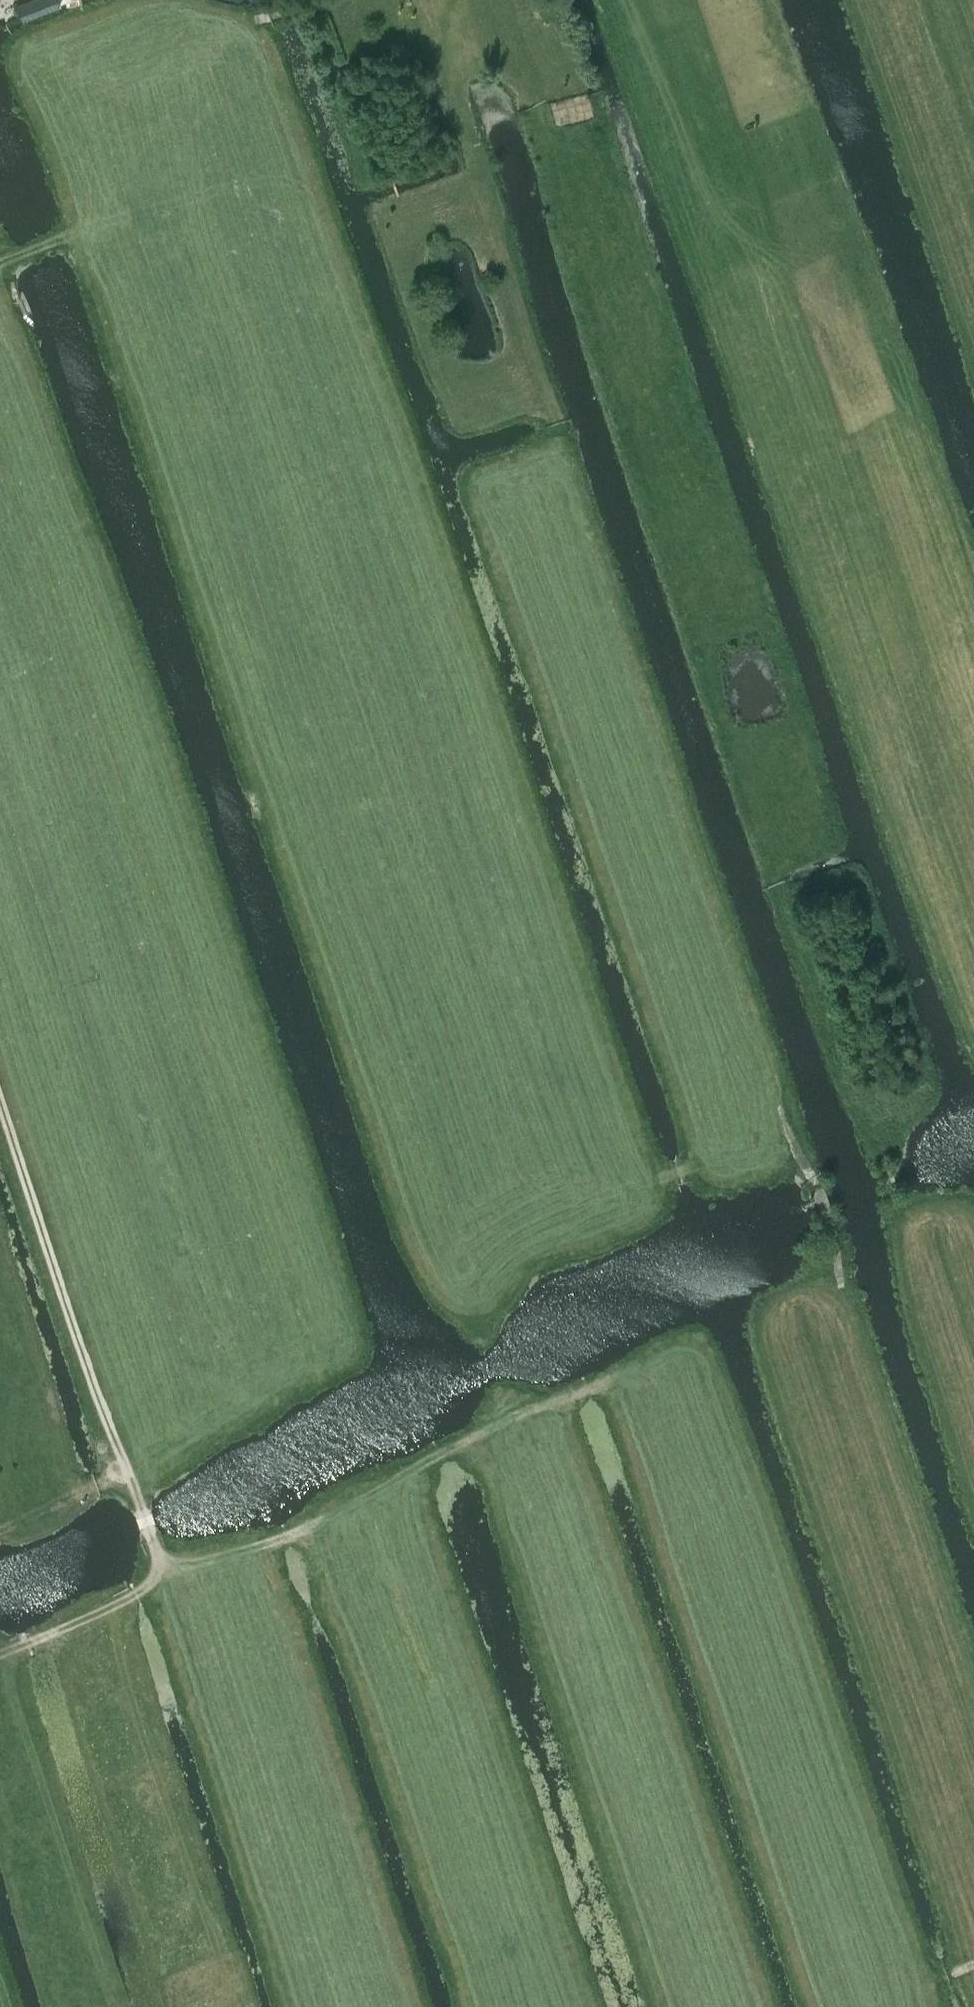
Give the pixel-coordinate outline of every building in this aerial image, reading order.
[(59,5),(58,0),(28,0),(16,4),(22,19),(22,20),(60,6),(59,5)]
